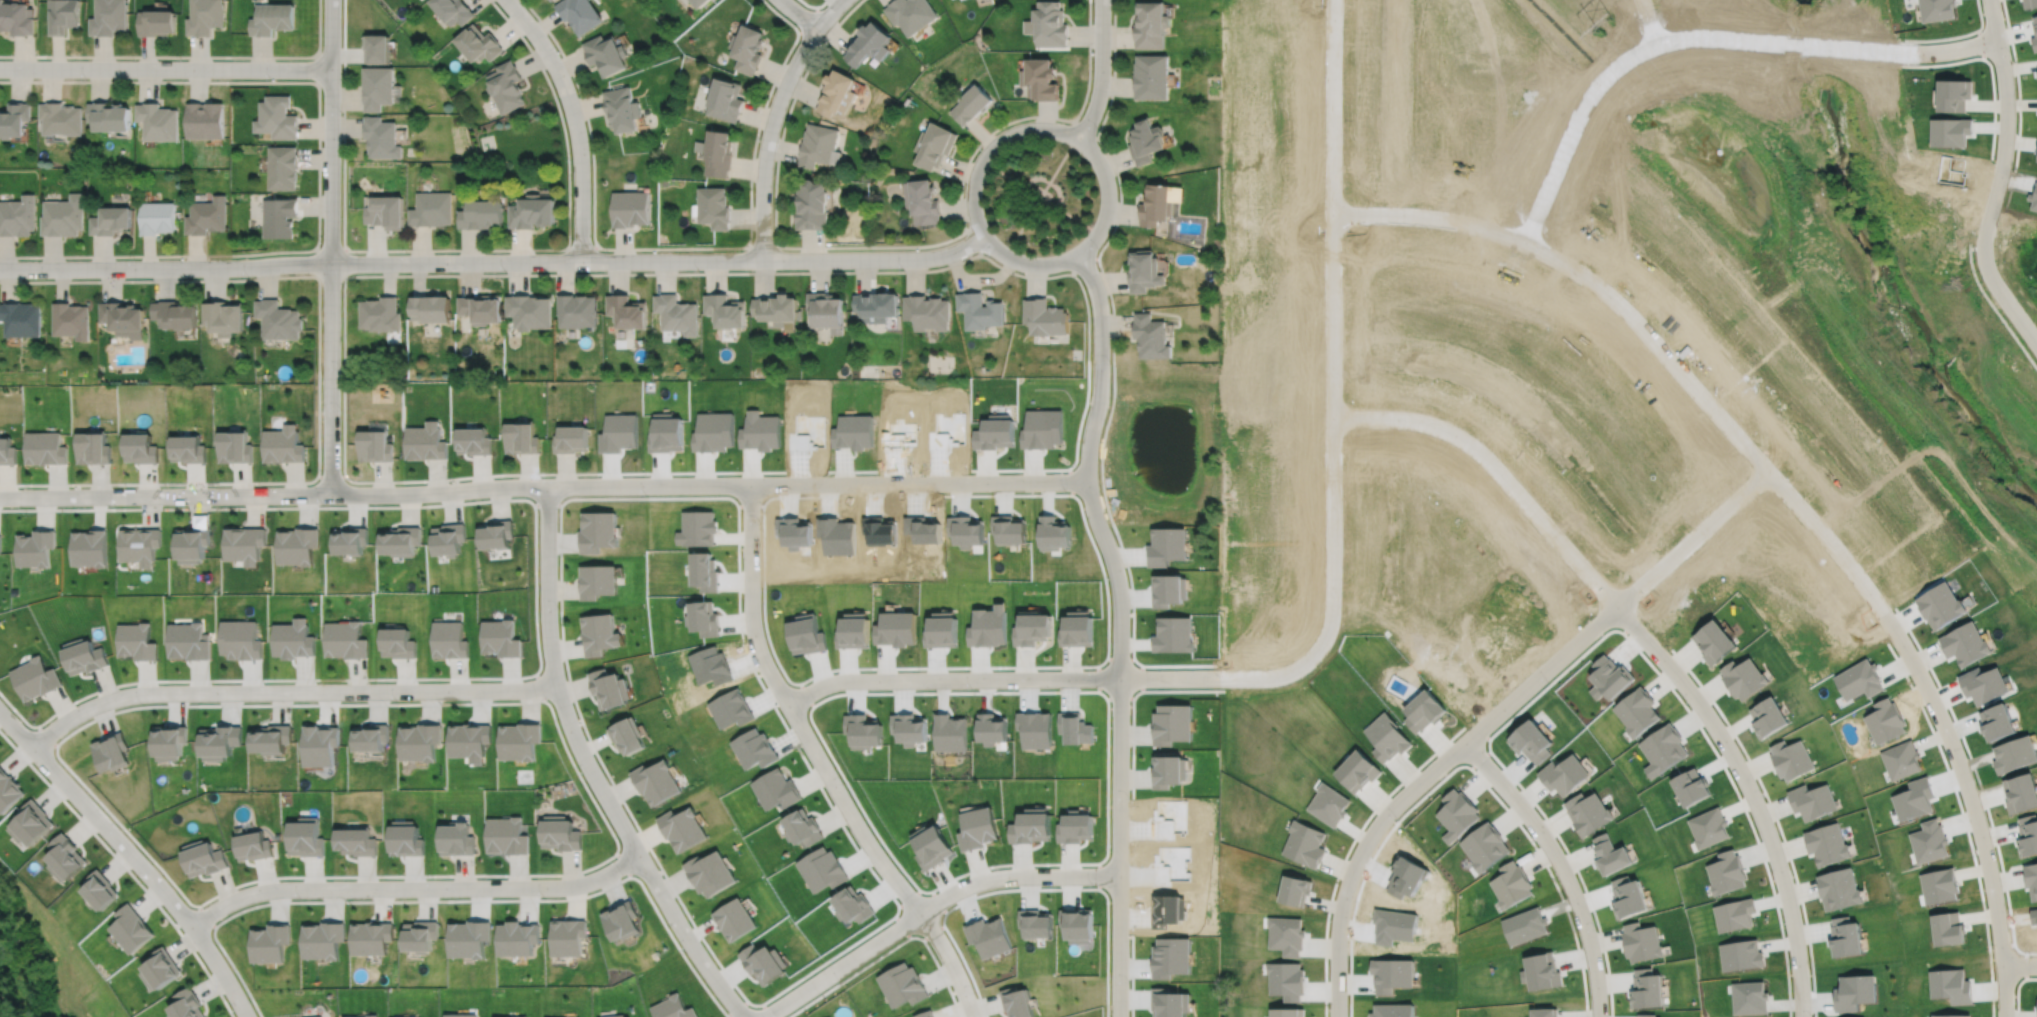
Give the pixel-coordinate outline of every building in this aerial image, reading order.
[(1,28),(1,30),(13,30),(13,35),(29,35),(29,33),(35,33),(36,17),(35,17),(35,7),(31,7),(31,3),(24,3),(22,1),(18,1),(16,3),(13,2),(9,2),(9,3),(7,3),(7,0),(0,0),(0,28),(1,28)] [(49,34),(66,35),(66,27),(80,27),(80,0),(50,0),(49,34)] [(90,34),(98,34),(98,36),(115,36),(115,30),(128,30),(128,0),(96,0),(96,17),(90,17),(90,34)] [(187,34),(196,34),(196,36),(212,36),(212,26),(225,26),(225,0),(192,0),(192,17),(187,17),(187,34)] [(430,1),(451,26),(458,20),(462,25),(475,14),(471,9),(472,8),(465,0),(431,0),(430,1)] [(555,5),(566,21),(569,19),(580,36),(604,20),(590,0),(562,0),(555,5)] [(700,8),(710,0),(693,0),(700,8)] [(895,25),(899,22),(909,37),(940,16),(929,0),(893,0),(888,3),(889,5),(884,8),(895,25)] [(1039,1),(1039,9),(1035,9),(1035,20),(1024,20),(1025,32),(1037,32),(1037,46),(1068,46),(1068,39),(1069,39),(1069,23),(1065,23),(1065,9),(1062,9),(1062,0),(1039,1)] [(1922,21),(1954,17),(1953,6),(1957,5),(1956,0),(1919,0),(1922,21)] [(2025,8),(2036,5),(2036,0),(2023,0),(2025,8)] [(1136,2),(1136,24),(1134,24),(1134,40),(1135,40),(1135,48),(1164,48),(1164,2),(1136,2)] [(251,18),(251,34),(258,34),(258,36),(273,36),(273,27),(277,27),(277,29),(288,29),(296,29),(296,3),(258,4),(258,18),(251,18)] [(139,11),(139,35),(155,35),(155,34),(168,34),(168,32),(176,32),(176,10),(146,10),(146,11),(139,11)] [(867,24),(860,32),(863,35),(844,57),(857,68),(862,62),(863,63),(872,52),(882,61),(892,49),(887,45),(894,37),(876,21),(870,27),(867,24)] [(474,22),(467,28),(468,29),(455,39),(464,49),(463,50),(468,56),(469,55),(475,62),(479,58),(481,60),(486,56),(491,61),(504,49),(500,44),(501,43),(491,31),(485,36),(474,22)] [(745,24),(740,36),(734,33),(729,47),(735,49),(733,55),(739,58),(735,68),(753,75),(756,68),(757,68),(763,54),(759,53),(762,46),(764,46),(766,41),(762,39),(765,32),(745,24)] [(583,43),(586,50),(585,51),(591,65),(597,63),(604,79),(629,67),(624,57),(629,55),(624,44),(619,46),(616,37),(606,42),(602,34),(583,43)] [(365,35),(365,49),(366,49),(366,63),(390,63),(390,35),(365,35)] [(1136,55),(1136,63),(1135,63),(1135,75),(1133,75),(1133,90),(1134,90),(1134,99),(1167,99),(1168,55),(1136,55)] [(487,75),(491,83),(489,84),(488,87),(490,92),(493,93),(503,114),(527,103),(522,93),(525,92),(522,86),(520,86),(518,81),(523,78),(517,65),(516,65),(513,59),(497,66),(499,70),(487,75)] [(1029,59),(1029,70),(1022,70),(1021,85),(1029,85),(1029,96),(1036,96),(1036,100),(1060,100),(1060,84),(1055,84),(1055,78),(1059,78),(1059,67),(1054,67),(1055,59),(1029,59)] [(364,67),(364,103),(365,103),(365,111),(383,111),(383,104),(394,104),(395,67),(364,67)] [(820,103),(817,110),(832,117),(835,111),(840,113),(841,113),(846,115),(857,93),(852,90),(858,80),(837,69),(833,76),(830,74),(826,82),(829,84),(827,89),(826,88),(819,102),(820,103)] [(717,77),(706,113),(737,122),(740,114),(741,114),(745,100),(738,98),(742,84),(735,81),(734,82),(717,77)] [(1938,79),(1938,111),(1965,111),(1966,98),(1971,98),(1972,80),(1938,79)] [(979,83),(961,100),(961,101),(950,112),(964,126),(975,116),(977,118),(983,111),(984,112),(989,108),(988,107),(995,100),(979,83)] [(603,92),(608,114),(612,113),(613,120),(611,120),(613,127),(617,126),(619,134),(640,130),(638,118),(643,117),(640,102),(634,103),(631,86),(603,92)] [(292,95),(266,95),(266,101),(260,101),(260,120),(254,120),(254,132),(273,132),(273,139),(297,139),(297,132),(299,132),(299,115),(288,115),(288,106),(292,106),(292,95)] [(40,103),(40,119),(43,119),(43,121),(41,121),(41,130),(43,130),(43,135),(54,135),(54,133),(65,133),(65,135),(83,135),(83,107),(75,107),(75,105),(64,105),(64,107),(63,107),(63,101),(47,101),(47,103),(40,103)] [(88,103),(88,121),(92,121),(92,129),(95,129),(95,131),(131,132),(131,107),(124,107),(124,103),(115,103),(115,107),(110,107),(110,101),(95,101),(95,103),(88,103)] [(6,137),(6,139),(15,139),(15,137),(28,137),(28,120),(33,120),(33,103),(26,103),(26,102),(10,102),(10,109),(0,109),(0,137),(6,137)] [(136,104),(136,121),(144,121),(144,140),(179,140),(179,109),(172,109),(172,108),(160,108),(160,102),(145,102),(145,104),(136,104)] [(187,102),(188,138),(224,138),(224,103),(207,103),(202,103),(202,102),(187,102)] [(365,116),(365,123),(364,138),(369,138),(369,139),(368,150),(369,150),(369,157),(403,158),(403,145),(397,145),(397,122),(383,122),(383,116),(365,116)] [(1136,123),(1137,125),(1134,126),(1131,132),(1132,136),(1131,136),(1134,143),(1128,145),(1133,159),(1135,159),(1137,166),(1153,161),(1150,154),(1166,149),(1162,137),(1164,137),(1163,134),(1164,133),(1162,128),(1161,129),(1160,126),(1153,128),(1149,119),(1136,123)] [(923,130),(914,150),(921,153),(916,164),(932,171),(935,164),(939,166),(945,154),(945,155),(946,154),(949,155),(958,135),(956,134),(956,133),(934,122),(929,133),(923,130)] [(809,123),(807,130),(806,130),(803,142),(802,141),(799,157),(800,157),(799,165),(815,169),(817,161),(839,166),(842,152),(836,151),(840,130),(809,123)] [(710,130),(709,142),(696,141),(695,150),(707,152),(706,160),(707,161),(705,175),(728,178),(729,170),(731,170),(733,153),(732,153),(733,141),(731,141),(732,133),(710,130)] [(269,146),(270,190),(297,190),(297,182),(299,182),(298,154),(297,154),(297,146),(269,146)] [(798,189),(804,189),(804,185),(809,181),(813,180),(817,185),(828,185),(828,192),(829,193),(829,203),(828,205),(828,230),(797,230),(797,223),(796,223),(795,211),(799,211),(798,189)] [(904,183),(906,209),(913,208),(914,225),(941,222),(940,215),(941,215),(940,200),(936,200),(935,193),(933,193),(932,180),(904,183)] [(1149,185),(1148,191),(1147,191),(1146,195),(1149,196),(1148,197),(1147,205),(1140,204),(1138,219),(1140,219),(1139,226),(1157,228),(1158,222),(1168,223),(1169,217),(1172,217),(1173,201),(1170,200),(1171,187),(1149,185)] [(698,188),(699,223),(712,223),(712,230),(729,230),(729,223),(731,223),(730,207),(726,207),(726,206),(728,206),(727,195),(726,195),(726,187),(698,188)] [(185,214),(186,231),(192,231),(192,232),(207,232),(207,225),(209,225),(209,228),(219,228),(219,227),(227,227),(226,192),(214,192),(214,199),(190,200),(190,214),(185,214)] [(409,209),(409,225),(417,225),(417,227),(433,227),(433,226),(445,226),(445,224),(453,224),(452,192),(417,192),(417,209),(409,209)] [(613,192),(613,228),(627,228),(627,227),(634,227),(634,225),(650,225),(650,192),(613,192)] [(41,216),(42,235),(49,235),(49,236),(63,236),(63,235),(65,235),(65,236),(79,236),(78,230),(83,230),(83,193),(70,193),(70,200),(44,201),(44,216),(41,216)] [(0,236),(15,236),(15,235),(17,235),(17,236),(30,236),(30,229),(35,229),(35,194),(22,194),(22,201),(0,201),(0,235),(0,236)] [(364,207),(365,223),(372,223),(372,225),(386,224),(386,230),(403,230),(403,227),(404,227),(403,197),(372,198),(372,207),(364,207)] [(264,200),(265,239),(295,238),(295,220),(290,220),(290,217),(299,216),(299,199),(264,200)] [(140,200),(140,233),(156,232),(156,229),(157,229),(157,230),(168,230),(168,229),(175,228),(175,200),(140,200)] [(510,205),(510,227),(518,227),(518,229),(534,229),(534,224),(540,224),(540,227),(549,227),(549,226),(557,226),(557,200),(522,200),(521,205),(510,205)] [(459,210),(459,228),(469,228),(469,229),(483,229),(483,228),(505,228),(505,201),(469,201),(469,203),(466,203),(466,210),(459,210)] [(90,217),(90,234),(98,234),(98,235),(115,235),(115,231),(124,231),(124,229),(132,229),(132,208),(102,208),(102,217),(90,217)] [(1129,256),(1129,265),(1131,265),(1131,270),(1129,270),(1129,286),(1130,286),(1130,294),(1147,294),(1147,287),(1157,287),(1157,286),(1166,286),(1166,276),(1158,276),(1158,259),(1154,259),(1154,256),(1153,256),(1153,251),(1137,251),(1137,253),(1131,253),(1131,256),(1129,256)] [(853,292),(854,309),(861,309),(861,317),(865,321),(887,320),(887,313),(899,313),(899,290),(891,290),(891,289),(882,289),(882,290),(874,290),(874,291),(861,291),(861,292),(853,292)] [(956,291),(957,309),(965,308),(965,327),(986,327),(986,323),(1004,322),(1003,299),(994,300),(994,297),(987,297),(987,304),(983,304),(982,289),(964,290),(964,291),(956,291)] [(751,297),(752,313),(759,313),(759,318),(768,318),(768,325),(785,325),(785,319),(794,319),(794,317),(797,317),(796,294),(789,294),(789,290),(780,290),(780,294),(772,294),(772,295),(759,295),(759,297),(751,297)] [(807,290),(807,310),(812,310),(813,324),(831,324),(831,333),(844,333),(843,295),(835,295),(835,291),(828,291),(828,290),(807,290)] [(652,293),(653,310),(660,310),(660,328),(683,328),(683,334),(697,334),(697,301),(689,301),(689,300),(676,301),(676,291),(660,292),(660,293),(652,293)] [(703,293),(703,312),(711,312),(711,319),(715,319),(715,324),(723,324),(723,326),(731,326),(731,324),(744,324),(744,299),(727,299),(727,291),(711,291),(711,293),(703,293)] [(556,293),(557,313),(558,313),(558,326),(584,325),(584,324),(595,324),(595,315),(596,315),(596,307),(595,307),(594,294),(586,294),(586,293),(575,293),(575,294),(573,294),(573,292),(556,293)] [(606,293),(606,313),(612,313),(613,320),(615,320),(615,325),(624,325),(624,327),(632,327),(632,325),(645,325),(645,300),(628,300),(628,292),(612,292),(612,293),(606,293)] [(409,294),(410,312),(411,312),(411,318),(423,318),(423,319),(449,319),(449,293),(409,294)] [(457,295),(457,313),(471,313),(471,319),(472,319),(472,323),(487,323),(487,319),(500,319),(500,293),(478,293),(478,295),(457,295)] [(505,294),(505,313),(513,313),(513,326),(518,326),(518,329),(529,329),(529,325),(551,325),(551,295),(542,295),(542,294),(530,294),(530,293),(513,293),(513,294),(505,294)] [(903,294),(903,317),(913,317),(913,329),(925,329),(925,325),(935,325),(935,328),(948,328),(948,318),(949,318),(949,297),(942,297),(941,295),(930,295),(930,296),(926,296),(926,293),(910,293),(910,294),(903,294)] [(358,299),(359,326),(369,326),(369,328),(400,328),(400,311),(396,311),(396,294),(380,294),(380,299),(379,299),(379,297),(366,298),(366,299),(358,299)] [(1024,297),(1024,321),(1031,321),(1031,332),(1051,332),(1069,332),(1069,310),(1065,310),(1065,306),(1058,306),(1058,304),(1050,304),(1050,306),(1048,306),(1048,295),(1031,295),(1031,297),(1024,297)] [(255,298),(255,315),(263,315),(263,336),(300,337),(300,328),(303,328),(303,316),(300,316),(300,308),(293,308),(293,306),(279,306),(279,297),(263,297),(263,298),(255,298)] [(100,301),(100,320),(110,320),(111,327),(117,327),(117,334),(131,333),(131,337),(143,337),(143,327),(144,327),(144,305),(136,305),(136,301),(129,301),(129,303),(123,303),(122,299),(108,300),(108,301),(100,301)] [(152,300),(152,317),(159,317),(159,325),(175,325),(175,327),(185,327),(185,325),(197,324),(197,302),(189,302),(189,301),(182,301),(182,302),(176,302),(176,299),(160,299),(160,300),(152,300)] [(203,300),(203,322),(211,322),(211,329),(219,329),(219,335),(232,335),(232,328),(244,328),(244,302),(242,302),(242,300),(226,300),(226,299),(216,299),(216,300),(203,300)] [(5,318),(5,334),(40,334),(40,302),(33,302),(33,301),(21,301),(21,300),(5,300),(5,302),(0,302),(0,318),(5,318)] [(53,301),(53,333),(77,333),(77,338),(89,338),(89,304),(82,304),(82,303),(71,303),(71,304),(70,304),(70,301),(53,301)] [(1135,314),(1135,322),(1134,322),(1134,339),(1139,339),(1139,351),(1140,351),(1140,359),(1172,359),(1171,347),(1167,347),(1166,332),(1165,332),(1165,322),(1151,322),(1151,314),(1135,314)] [(1027,410),(1027,429),(1022,429),(1022,446),(1030,446),(1030,447),(1042,447),(1042,446),(1053,446),(1053,441),(1061,441),(1061,410),(1047,410),(1047,415),(1036,415),(1036,410),(1027,410)] [(606,415),(606,433),(600,433),(600,450),(619,450),(619,447),(630,447),(630,445),(636,445),(636,414),(624,414),(624,418),(614,418),(614,415),(606,415)] [(990,415),(990,420),(984,420),(984,430),(974,430),(974,447),(983,447),(983,448),(996,447),(996,444),(1013,444),(1013,419),(999,419),(999,415),(990,415)] [(404,426),(405,457),(446,457),(446,439),(439,439),(439,425),(438,425),(438,419),(425,419),(425,426),(404,426)] [(505,421),(505,451),(539,451),(538,435),(533,435),(533,419),(515,419),(516,421),(505,421)] [(264,429),(265,461),(305,460),(305,442),(298,442),(298,428),(297,429),(297,422),(284,422),(284,429),(264,429)] [(554,434),(554,451),(575,451),(575,449),(588,449),(587,424),(559,424),(559,434),(554,434)] [(456,426),(456,447),(457,447),(457,451),(469,451),(469,453),(490,453),(490,435),(484,435),(484,426),(456,426)] [(220,430),(220,461),(252,461),(252,442),(248,442),(248,428),(229,428),(229,430),(220,430)] [(358,429),(358,460),(392,459),(391,441),(386,441),(386,428),(358,429)] [(25,431),(25,462),(40,462),(40,463),(47,463),(47,462),(66,462),(66,445),(59,445),(59,430),(25,431)] [(76,431),(77,462),(110,462),(109,443),(105,443),(104,431),(76,431)] [(124,432),(124,460),(135,460),(135,462),(157,461),(157,444),(151,444),(151,431),(124,432)] [(171,434),(172,459),(184,459),(184,461),(205,461),(205,443),(200,443),(200,434),(171,434)] [(15,462),(15,445),(9,445),(9,436),(0,436),(0,463),(15,462)] [(581,511),(581,530),(579,530),(580,553),(599,552),(598,545),(617,545),(617,535),(615,535),(614,511),(581,511)] [(479,524),(481,548),(498,546),(498,548),(510,547),(509,536),(514,536),(512,519),(491,521),(491,523),(479,524)] [(432,527),(435,554),(447,553),(447,557),(457,556),(457,552),(461,552),(460,540),(466,540),(465,522),(443,524),(443,526),(432,527)] [(334,528),(334,553),(350,552),(350,554),(362,554),(362,544),(367,544),(367,526),(346,526),(346,528),(334,528)] [(381,532),(381,552),(392,552),(392,555),(414,555),(414,543),(420,543),(420,526),(399,526),(399,528),(387,528),(387,532),(381,532)] [(225,528),(226,559),(246,559),(246,566),(259,566),(259,559),(260,559),(260,545),(267,545),(266,527),(225,528)] [(279,529),(279,563),(303,563),(303,565),(313,565),(313,546),(320,546),(320,527),(297,527),(297,529),(279,529)] [(72,530),(72,564),(96,564),(96,566),(107,566),(106,528),(91,528),(91,530),(82,531),(82,530),(72,530)] [(120,528),(121,560),(141,560),(141,567),(154,566),(154,560),(155,559),(155,546),(162,546),(161,528),(120,528)] [(177,528),(177,557),(180,557),(180,562),(201,562),(201,557),(205,557),(205,544),(210,544),(210,528),(177,528)] [(16,533),(17,565),(39,565),(39,567),(48,567),(48,546),(55,546),(55,529),(33,529),(34,535),(26,535),(26,533),(16,533)] [(579,565),(580,599),(597,599),(597,594),(615,593),(615,564),(579,565)] [(1020,611),(1020,626),(1014,626),(1014,645),(1036,645),(1036,640),(1047,640),(1047,636),(1051,636),(1051,610),(1020,611)] [(1064,615),(1065,629),(1060,629),(1060,645),(1093,645),(1092,615),(1089,615),(1089,610),(1069,611),(1069,615),(1064,615)] [(581,616),(582,631),(581,631),(582,638),(583,637),(585,657),(603,655),(602,648),(615,647),(615,645),(622,645),(620,632),(614,633),(611,613),(581,616)] [(272,623),(273,655),(281,655),(281,659),(295,659),(294,655),(314,655),(314,635),(307,635),(307,623),(305,623),(305,617),(293,617),(293,623),(272,623)] [(1692,636),(1705,652),(1702,654),(1711,665),(1737,644),(1715,617),(1692,636)] [(483,620),(484,653),(492,653),(492,651),(500,651),(500,657),(515,657),(515,656),(522,656),(522,639),(515,639),(515,618),(505,618),(505,620),(483,620)] [(221,620),(221,654),(229,654),(229,658),(240,658),(240,659),(254,659),(254,658),(262,658),(262,639),(257,639),(257,620),(221,620)] [(326,622),(326,656),(344,656),(344,658),(359,658),(359,657),(367,657),(367,638),(360,638),(360,620),(350,620),(350,622),(326,622)] [(117,624),(118,656),(126,656),(126,654),(134,654),(134,660),(149,660),(149,659),(156,659),(156,642),(149,642),(149,621),(140,621),(140,624),(117,624)] [(168,623),(168,657),(187,657),(187,660),(201,659),(209,658),(209,639),(202,639),(202,621),(192,621),(192,623),(168,623)] [(434,621),(434,657),(469,657),(468,640),(463,640),(463,621),(434,621)] [(382,628),(383,656),(393,656),(393,657),(416,657),(415,639),(409,639),(409,628),(405,628),(405,624),(385,625),(385,628),(382,628)] [(61,650),(70,675),(86,669),(88,672),(101,667),(108,664),(102,646),(94,649),(90,639),(84,641),(82,637),(63,644),(64,649),(61,650)] [(9,671),(24,701),(41,693),(42,695),(55,688),(54,688),(62,684),(53,667),(47,670),(39,654),(30,658),(30,660),(9,671)] [(588,673),(590,680),(589,680),(593,694),(596,693),(601,710),(626,702),(625,699),(630,698),(624,677),(619,679),(617,673),(608,676),(606,667),(588,673)] [(1612,707),(1626,726),(1624,727),(1633,738),(1660,716),(1651,705),(1655,701),(1646,690),(1645,690),(1641,685),(1612,707)] [(1404,720),(1416,733),(1421,728),(1422,729),(1432,720),(1435,723),(1440,718),(1439,717),(1447,710),(1427,688),(1404,709),(1409,715),(1404,720)] [(1750,709),(1756,720),(1752,723),(1760,738),(1789,722),(1773,695),(1750,709)] [(1159,705),(1159,713),(1155,713),(1155,724),(1153,724),(1153,738),(1155,738),(1154,746),(1173,746),(1173,741),(1193,741),(1193,705),(1159,705)] [(1385,711),(1364,730),(1378,745),(1372,750),(1383,762),(1388,757),(1389,759),(1399,750),(1402,753),(1412,743),(1397,726),(1398,725),(1385,711)] [(607,729),(613,742),(615,741),(620,751),(623,750),(626,756),(644,747),(639,737),(641,735),(632,716),(607,729)] [(401,726),(401,761),(426,760),(426,762),(436,762),(435,743),(442,743),(442,724),(434,724),(434,723),(419,724),(419,726),(401,726)] [(449,725),(450,757),(470,757),(470,764),(483,764),(483,757),(484,757),(484,742),(491,742),(491,725),(472,725),(472,723),(465,724),(465,725),(449,725)] [(500,725),(500,760),(524,760),(524,762),(535,761),(534,743),(542,743),(541,723),(519,724),(519,725),(500,725)] [(355,727),(355,752),(372,752),(372,753),(383,752),(383,742),(388,742),(388,724),(367,724),(367,726),(355,727)] [(200,729),(201,734),(200,734),(200,757),(203,757),(203,761),(224,761),(224,757),(231,756),(230,745),(242,745),(241,726),(233,726),(233,725),(217,725),(217,729),(200,729)] [(251,732),(251,753),(263,753),(263,755),(284,754),(284,743),(291,742),(291,725),(269,725),(269,727),(258,728),(258,732),(251,732)] [(304,725),(304,767),(333,767),(333,746),(339,746),(339,726),(319,727),(319,725),(304,725)] [(153,726),(153,757),(156,757),(156,761),(177,761),(177,757),(181,757),(181,742),(187,742),(187,726),(153,726)] [(89,744),(101,772),(110,769),(111,771),(128,764),(122,750),(128,748),(121,731),(89,744)] [(1769,746),(1772,753),(1769,754),(1781,777),(1784,776),(1786,781),(1815,766),(1801,738),(1788,745),(1784,738),(1769,746)] [(1357,747),(1334,772),(1343,781),(1342,782),(1354,793),(1360,787),(1360,788),(1369,778),(1372,781),(1382,770),(1357,747)] [(1553,760),(1537,773),(1551,790),(1556,786),(1564,795),(1590,774),(1573,752),(1557,765),(1553,760)] [(1152,756),(1152,788),(1169,788),(1169,783),(1182,783),(1182,779),(1187,779),(1187,758),(1182,758),(1182,756),(1152,756)] [(629,773),(640,792),(641,791),(643,795),(645,794),(652,807),(681,791),(668,769),(670,768),(665,759),(648,769),(645,764),(629,773)] [(25,793),(19,787),(21,785),(12,775),(10,777),(0,765),(0,815),(25,793)] [(778,767),(751,782),(757,793),(760,791),(765,800),(762,802),(766,808),(782,799),(785,805),(800,796),(790,779),(787,781),(782,772),(781,772),(778,767)] [(1786,791),(1795,812),(1800,810),(1805,821),(1838,808),(1827,782),(1809,790),(1806,783),(1786,791)] [(1564,803),(1568,809),(1567,810),(1574,821),(1573,821),(1582,837),(1614,816),(1609,808),(1607,809),(1596,791),(1586,797),(1582,791),(1564,803)] [(32,798),(19,811),(23,815),(8,830),(20,843),(23,841),(30,848),(55,825),(46,816),(48,814),(32,798)] [(1688,819),(1696,839),(1694,840),(1698,849),(1729,835),(1724,825),(1728,823),(1725,817),(1724,818),(1719,806),(1688,819)] [(656,819),(667,839),(669,838),(678,854),(707,838),(695,817),(697,816),(692,807),(677,816),(673,810),(656,819)] [(961,814),(964,832),(958,833),(963,852),(983,848),(982,843),(999,839),(992,807),(961,814)] [(780,821),(786,831),(783,833),(788,842),(791,840),(795,846),(803,841),(806,846),(823,837),(819,830),(820,830),(812,816),(808,818),(803,808),(780,821)] [(1009,824),(1009,843),(1018,843),(1018,844),(1034,844),(1034,841),(1051,841),(1051,815),(1048,815),(1048,809),(1026,809),(1026,815),(1020,815),(1020,824),(1009,824)] [(1058,824),(1058,841),(1079,841),(1079,837),(1092,837),(1091,814),(1079,814),(1079,810),(1071,810),(1071,815),(1065,815),(1065,824),(1058,824)] [(487,819),(487,853),(506,853),(506,855),(528,854),(528,835),(521,835),(521,816),(511,817),(511,819),(487,819)] [(542,822),(542,848),(559,848),(559,851),(574,851),(574,850),(582,850),(581,831),(573,831),(573,821),(566,821),(566,816),(545,816),(545,822),(542,822)] [(288,823),(289,855),(301,854),(301,856),(323,856),(323,838),(317,838),(317,817),(298,817),(298,823),(288,823)] [(1293,818),(1288,830),(1290,831),(1281,853),(1315,867),(1321,855),(1322,855),(1325,848),(1318,845),(1320,840),(1321,841),(1325,832),(1293,818)] [(388,827),(389,853),(390,853),(390,856),(423,855),(423,839),(417,839),(417,827),(413,827),(413,821),(392,821),(392,827),(388,827)] [(1804,832),(1806,839),(1804,839),(1809,853),(1814,851),(1816,856),(1815,856),(1818,866),(1851,855),(1847,843),(1845,843),(1838,821),(1804,832)] [(439,827),(439,853),(440,853),(440,855),(474,855),(473,836),(468,836),(467,823),(458,823),(458,826),(439,827)] [(912,835),(922,852),(917,855),(926,869),(943,858),(942,857),(953,851),(938,825),(921,835),(918,831),(912,835)] [(336,831),(337,851),(343,851),(343,854),(355,854),(355,856),(376,856),(376,838),(369,838),(369,827),(348,827),(348,830),(336,831)] [(234,838),(238,861),(251,859),(251,860),(272,856),(269,839),(263,840),(261,830),(251,832),(251,834),(234,838)] [(62,832),(49,845),(55,852),(46,860),(50,864),(47,867),(62,883),(65,880),(67,883),(84,867),(83,866),(88,862),(76,850),(79,848),(68,837),(68,838),(62,832)] [(180,853),(188,875),(189,874),(190,878),(206,872),(207,875),(221,871),(220,870),(228,867),(221,849),(213,852),(210,843),(204,845),(202,840),(182,847),(184,852),(180,853)] [(682,865),(686,872),(685,873),(692,885),(693,884),(699,894),(703,892),(707,898),(735,882),(717,851),(701,860),(698,856),(682,865)] [(1513,859),(1499,867),(1502,873),(1489,881),(1499,899),(1498,900),(1503,909),(1532,893),(1529,888),(1532,886),(1520,863),(1517,865),(1513,859)] [(1817,875),(1819,882),(1817,883),(1821,896),(1822,896),(1826,911),(1863,900),(1859,887),(1857,888),(1851,866),(1817,875)] [(97,869),(85,881),(89,885),(81,892),(101,913),(117,898),(116,898),(119,895),(111,886),(112,885),(97,869)] [(601,912),(615,939),(623,934),(625,937),(641,929),(635,916),(639,913),(631,897),(601,912)] [(711,914),(718,925),(716,926),(720,932),(721,931),(729,943),(755,927),(737,898),(711,914)] [(129,903),(115,915),(120,920),(109,929),(131,956),(156,936),(129,903)] [(1060,909),(1060,924),(1065,924),(1065,937),(1070,937),(1070,942),(1078,942),(1078,937),(1080,937),(1080,936),(1090,936),(1090,937),(1091,937),(1091,909),(1060,909)] [(1019,910),(1019,925),(1024,925),(1024,937),(1034,937),(1034,934),(1045,934),(1045,938),(1051,938),(1051,913),(1038,913),(1038,910),(1019,910)] [(451,919),(451,955),(475,955),(475,957),(486,957),(486,938),(492,938),(492,918),(480,918),(480,917),(470,917),(470,920),(461,920),(461,919),(451,919)] [(501,921),(501,952),(535,952),(535,940),(541,940),(541,921),(522,921),(522,917),(509,917),(509,921),(501,921)] [(554,918),(554,953),(584,952),(584,934),(588,934),(588,918),(554,918)] [(965,925),(971,942),(977,940),(983,957),(990,954),(989,951),(998,948),(999,951),(1011,947),(1000,918),(994,920),(994,919),(984,922),(983,919),(965,925)] [(304,921),(304,955),(328,954),(328,956),(338,956),(338,938),(345,938),(345,920),(334,920),(334,919),(322,919),(322,921),(304,921)] [(353,921),(353,952),(387,951),(387,938),(394,938),(394,921),(374,921),(374,919),(368,919),(368,921),(353,921)] [(406,921),(406,946),(419,946),(419,951),(429,951),(429,946),(433,946),(433,936),(439,936),(439,919),(417,919),(417,921),(406,921)] [(1623,924),(1625,931),(1621,932),(1626,957),(1630,956),(1631,962),(1664,955),(1662,944),(1660,945),(1655,924),(1641,927),(1639,920),(1623,924)] [(251,926),(251,959),(283,959),(283,941),(290,941),(290,921),(280,921),(268,921),(268,926),(251,926)] [(163,944),(150,954),(153,958),(141,966),(144,971),(141,973),(152,990),(156,988),(158,991),(179,976),(179,975),(182,972),(163,944)] [(738,955),(743,962),(741,963),(750,976),(753,973),(763,988),(783,974),(782,971),(787,967),(774,950),(769,954),(766,949),(759,954),(753,945),(738,955)] [(1523,956),(1526,969),(1519,970),(1522,982),(1528,980),(1530,990),(1562,984),(1560,970),(1556,970),(1552,951),(1523,956)] [(876,974),(893,1006),(910,997),(912,1002),(929,993),(925,986),(926,986),(919,973),(918,973),(913,963),(909,965),(906,959),(876,974)] [(178,1000),(170,1004),(174,1010),(169,1013),(171,1016),(208,1016),(200,1004),(203,1002),(196,989),(194,990),(191,984),(175,993),(178,1000)] [(1005,1010),(1007,1009),(1009,1016),(1027,1016),(1034,1015),(1026,988),(1018,990),(1017,985),(1000,990),(1005,1010)] [(657,1016),(700,1016),(694,1004),(688,1007),(679,989),(670,993),(671,995),(651,1005),(657,1016)] [(931,1008),(913,1014),(914,1016),(934,1016),(931,1008)]
